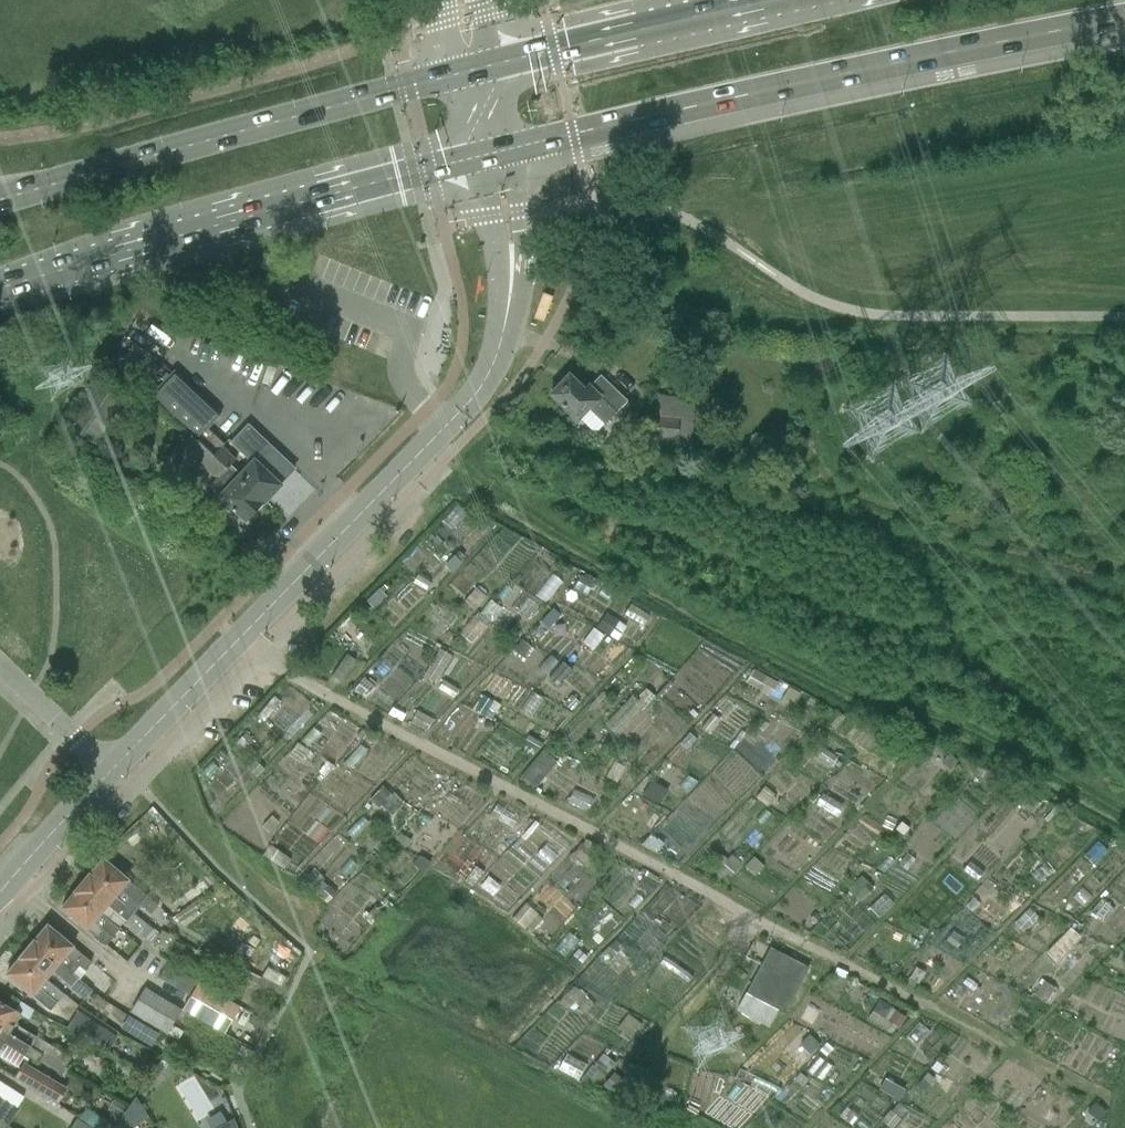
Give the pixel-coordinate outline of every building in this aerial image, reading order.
[(159,386),(150,395),(191,434),(213,454),(212,455),(237,479),(263,504),(280,486),(279,485),(293,469),(247,425),(231,443),(251,462),(240,474),(230,465),(235,460),(221,446),(223,444),(207,429),(221,414),(174,370),(159,386)] [(550,394),(566,410),(577,420),(588,408),(604,424),(628,400),(600,375),(589,386),(588,385),(585,389),(569,374),(561,383),(556,383),(552,387),(552,392),(550,394)] [(649,410),(681,412),(683,398),(650,395),(649,410)] [(646,438),(679,441),(681,424),(648,421),(646,438)] [(191,434),(180,445),(216,480),(209,487),(215,493),(219,497),(229,507),(245,522),(263,504),(237,479),(212,455),(213,454),(191,434)] [(453,556),(444,566),(452,573),(461,563),(453,556)] [(581,576),(574,588),(586,595),(593,583),(581,576)] [(378,589),(366,601),(373,609),(385,597),(378,589)] [(520,641),(516,647),(525,654),(530,647),(520,641)] [(483,696),(474,710),(483,716),(492,702),(483,696)] [(245,733),(236,742),(243,748),(251,740),(245,733)] [(528,767),(519,779),(533,791),(543,778),(528,767)] [(649,782),(642,794),(659,804),(666,792),(649,782)] [(762,790),(755,797),(767,807),(774,799),(762,790)] [(271,816),(261,827),(267,833),(278,823),(271,816)] [(900,822),(895,829),(902,835),(908,828),(900,822)] [(399,834),(395,841),(407,847),(410,840),(399,834)] [(269,846),(262,855),(277,866),(284,856),(269,846)] [(730,855),(717,871),(727,879),(740,864),(730,855)] [(753,858),(744,867),(753,876),(762,867),(753,858)] [(102,859),(89,875),(114,896),(133,913),(140,906),(140,905),(147,897),(102,859)] [(89,875),(75,892),(119,929),(126,922),(133,913),(114,896),(89,875)] [(643,877),(637,886),(647,893),(654,883),(643,877)] [(860,877),(847,889),(858,900),(871,888),(860,877)] [(119,929),(75,892),(61,908),(78,922),(106,945),(119,929)] [(147,897),(140,905),(150,913),(157,905),(147,897)] [(133,913),(126,922),(151,944),(158,935),(133,913)] [(47,925),(33,942),(58,963),(59,963),(72,974),(79,966),(84,971),(91,962),(47,925)] [(158,935),(151,944),(162,952),(172,937),(161,931),(158,935)] [(952,932),(945,940),(955,948),(962,939),(952,932)] [(33,942),(19,959),(45,979),(51,971),(70,987),(69,988),(84,1000),(91,991),(87,987),(78,979),(72,974),(59,963),(58,963),(33,942)] [(19,959),(6,976),(14,982),(13,984),(20,989),(21,988),(49,1011),(63,995),(55,988),(45,979),(19,959)] [(745,995),(737,1010),(767,1027),(776,1010),(784,1014),(807,968),(799,964),(791,978),(762,962),(745,995)] [(165,965),(157,978),(187,997),(195,984),(165,965)] [(85,971),(84,971),(79,966),(72,974),(78,979),(85,971)] [(266,968),(257,985),(278,995),(287,979),(266,968)] [(197,983),(182,1010),(223,1034),(239,1007),(197,983)] [(130,1012),(165,1033),(171,1023),(179,1008),(149,991),(143,988),(130,1012)] [(879,1000),(872,1011),(898,1028),(904,1017),(879,1000)] [(30,1047),(36,1037),(14,1025),(20,1015),(13,1011),(0,1003),(0,1029),(30,1047)] [(18,1003),(13,1011),(20,1015),(27,1019),(32,1011),(18,1003)] [(68,1027),(108,1052),(117,1037),(77,1012),(68,1027)] [(159,1033),(127,1014),(120,1026),(151,1045),(159,1033)] [(252,1015),(248,1023),(262,1031),(267,1023),(252,1015)] [(183,1029),(171,1023),(165,1033),(177,1039),(183,1029)] [(3,1043),(22,1055),(24,1056),(36,1063),(42,1054),(30,1047),(0,1029),(0,1049),(3,1043)] [(808,1034),(799,1044),(809,1054),(818,1044),(808,1034)] [(36,1037),(30,1047),(42,1054),(64,1066),(69,1057),(36,1037)] [(0,1049),(0,1055),(16,1064),(22,1055),(3,1043),(0,1049)] [(163,1055),(156,1066),(164,1071),(171,1060),(163,1055)] [(235,1055),(226,1071),(240,1078),(248,1062),(235,1055)] [(14,1077),(56,1103),(66,1088),(24,1062),(14,1077)] [(613,1073),(602,1086),(612,1094),(623,1081),(613,1073)] [(926,1073),(915,1086),(922,1092),(933,1079),(926,1073)] [(884,1079),(878,1090),(897,1100),(903,1089),(884,1079)] [(17,1110),(24,1097),(0,1082),(0,1099),(17,1110)] [(114,1127),(131,1127),(148,1118),(142,1109),(136,1099),(135,1097),(114,1127)] [(7,1125),(17,1110),(0,1099),(0,1121),(7,1125)] [(125,1106),(112,1099),(108,1107),(120,1114),(125,1106)] [(1094,1103),(1087,1111),(1097,1120),(1104,1111),(1094,1103)] [(77,1121),(89,1127),(108,1127),(110,1124),(85,1108),(77,1121)] [(233,1119),(217,1127),(236,1127),(233,1119)] [(70,1127),(89,1127),(77,1121),(75,1120),(70,1127)]
